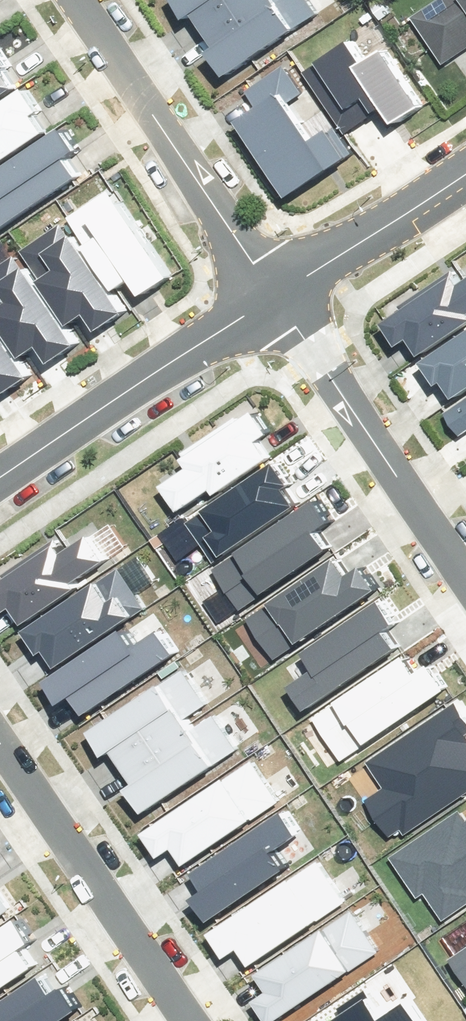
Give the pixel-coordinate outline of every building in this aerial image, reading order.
[(214,28),(256,0),(185,0),(195,14),(201,10),(214,28)] [(232,71),(324,10),(317,0),(256,0),(214,28),(225,45),(217,49),(232,71)] [(404,23),(436,69),(465,48),(465,0),(436,0),(404,23)] [(312,72),(357,145),(432,99),(403,52),(395,57),(379,31),(312,72)] [(0,44),(0,102),(20,87),(10,73),(20,66),(3,42),(0,44)] [(276,82),(236,110),(274,166),(254,180),(276,212),(353,159),(326,119),(309,131),(276,82)] [(0,110),(0,175),(51,136),(37,118),(48,110),(30,87),(0,110)] [(0,203),(0,238),(83,181),(70,162),(83,152),(71,135),(2,183),(11,196),(0,203)] [(75,213),(123,285),(136,276),(149,295),(177,276),(124,196),(117,201),(110,190),(75,213)] [(26,247),(74,319),(88,310),(100,328),(128,309),(75,230),(68,234),(61,224),(26,247)] [(29,351),(43,342),(55,360),(84,341),(30,262),(23,266),(16,255),(0,266),(0,307),(29,351)] [(375,314),(398,346),(412,337),(417,345),(465,312),(465,277),(459,282),(447,265),(375,314)] [(9,391),(37,372),(0,316),(0,378),(9,391)] [(427,359),(453,394),(465,384),(465,330),(427,359)] [(201,458),(167,480),(183,504),(216,483),(220,488),(275,452),(262,433),(274,426),(260,404),(194,448),(201,458)] [(465,432),(465,410),(455,417),(465,432)] [(214,530),(227,550),(303,499),(292,483),(297,479),(282,457),(210,505),(223,524),(214,530)] [(343,518),(323,489),(219,561),(251,607),(334,549),(322,533),(343,518)] [(0,581),(0,614),(14,603),(26,620),(110,560),(83,522),(0,581)] [(345,553),(253,618),(281,657),(384,583),(368,560),(355,569),(345,553)] [(103,577),(30,627),(46,650),(52,646),(62,662),(138,609),(125,590),(117,596),(103,577)] [(390,600),(312,648),(322,664),(303,675),(318,700),(406,646),(392,624),(401,618),(390,600)] [(133,626),(55,680),(67,698),(77,691),(92,711),(186,646),(170,623),(144,641),(133,626)] [(343,762),(453,687),(437,662),(423,672),(410,653),(313,718),(343,762)] [(126,743),(136,757),(209,709),(183,670),(170,679),(167,675),(93,725),(112,752),(126,743)] [(402,832),(465,790),(465,710),(459,698),(372,756),(393,787),(378,797),(402,832)] [(235,748),(209,709),(136,757),(146,772),(131,781),(152,812),(227,762),(223,756),(235,748)] [(244,755),(144,827),(160,848),(176,837),(188,854),(272,793),(244,755)] [(285,810),(198,870),(208,884),(193,895),(207,914),(283,862),(269,842),(295,824),(285,810)] [(465,910),(465,828),(411,862),(449,921),(465,910)] [(304,856),(204,927),(220,949),(236,937),(248,954),(332,894),(304,856)] [(19,903),(0,874),(0,915),(19,903)] [(271,986),(262,992),(277,1015),(381,948),(356,910),(261,971),(271,986)] [(0,930),(0,984),(37,958),(29,945),(41,937),(24,913),(0,930)] [(85,1003),(69,979),(56,987),(48,974),(0,1006),(0,1020),(57,1020),(85,1003)] [(303,1020),(427,1020),(442,1011),(419,978),(388,998),(373,975),(303,1020)] [(80,1020),(98,1020),(92,1013),(80,1020)]
